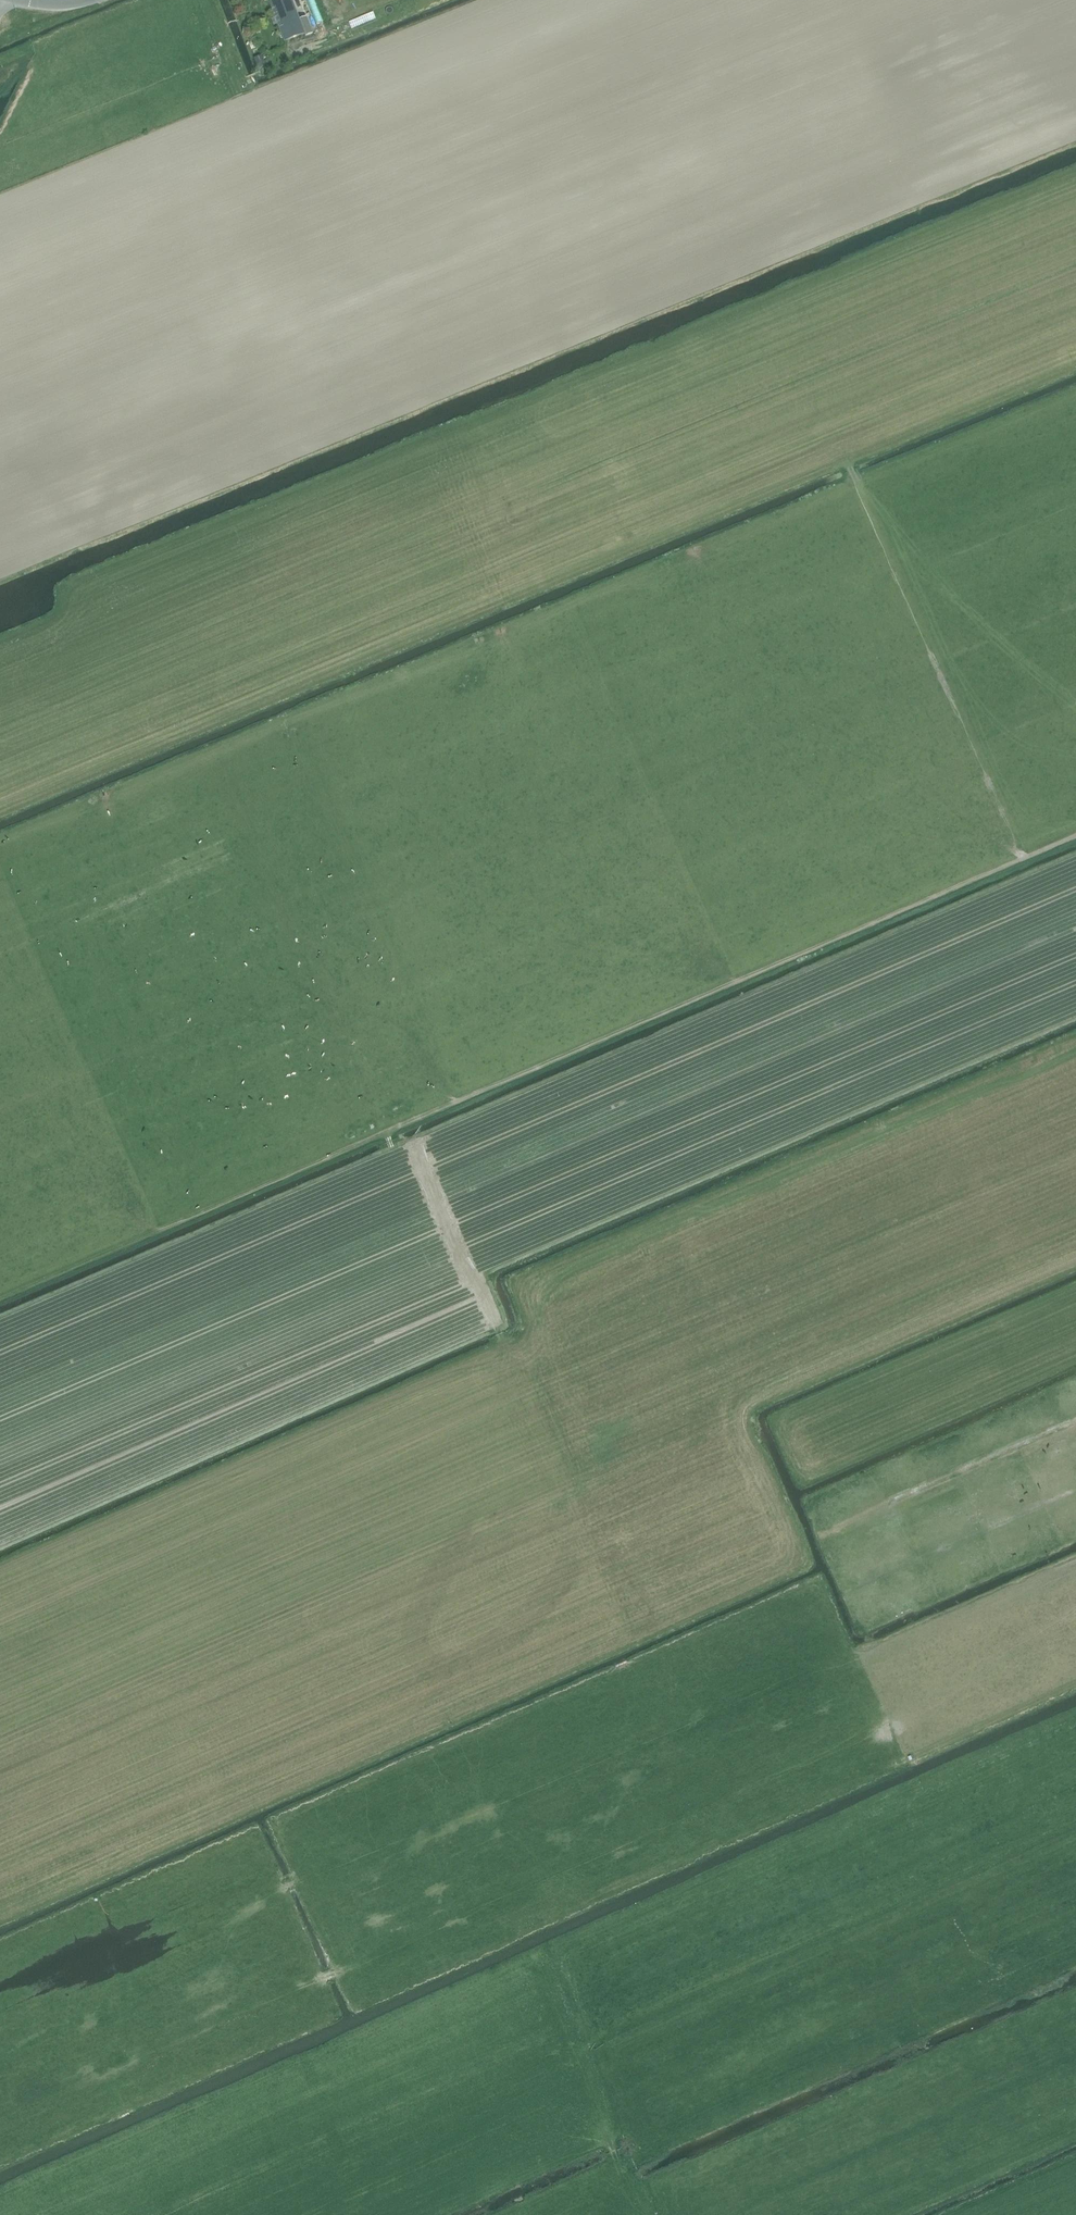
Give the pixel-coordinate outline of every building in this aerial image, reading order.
[(305,33),(292,0),(269,0),(284,41),(305,33)] [(346,26),(370,16),(367,9),(343,19),(346,26)]
